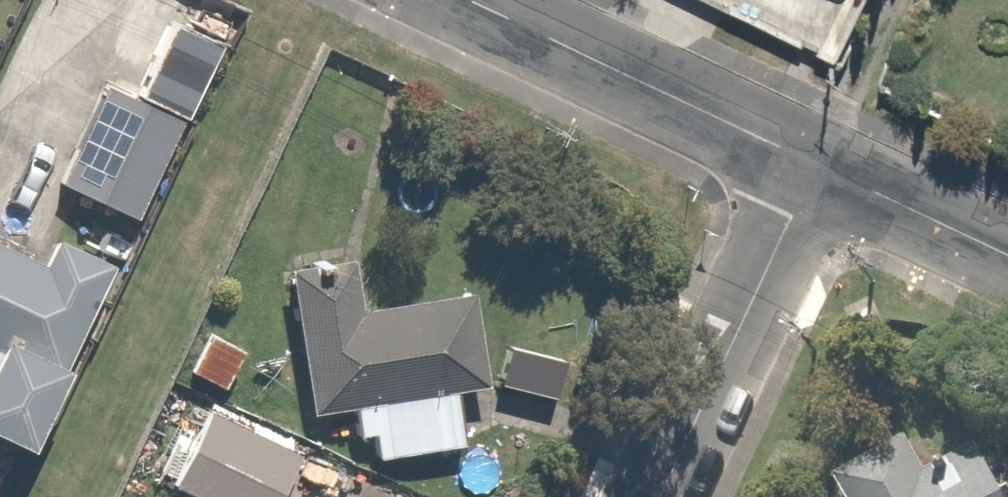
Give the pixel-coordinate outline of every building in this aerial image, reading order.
[(145,229),(239,40),(176,8),(132,97),(98,79),(47,180),(145,229)] [(132,283),(52,245),(43,264),(0,244),(0,449),(44,470),(132,283)] [(481,300),(362,313),(356,259),(289,267),(306,423),(354,417),(357,444),(375,442),(378,464),(470,454),(464,393),(491,391),(481,300)] [(254,354),(213,330),(188,375),(228,398),(254,354)] [(210,408),(168,489),(183,496),(284,496),(305,457),(210,408)] [(844,491),(848,496),(933,496),(903,452),(844,491)] [(999,463),(946,496),(1007,496),(1007,477),(999,463)]
